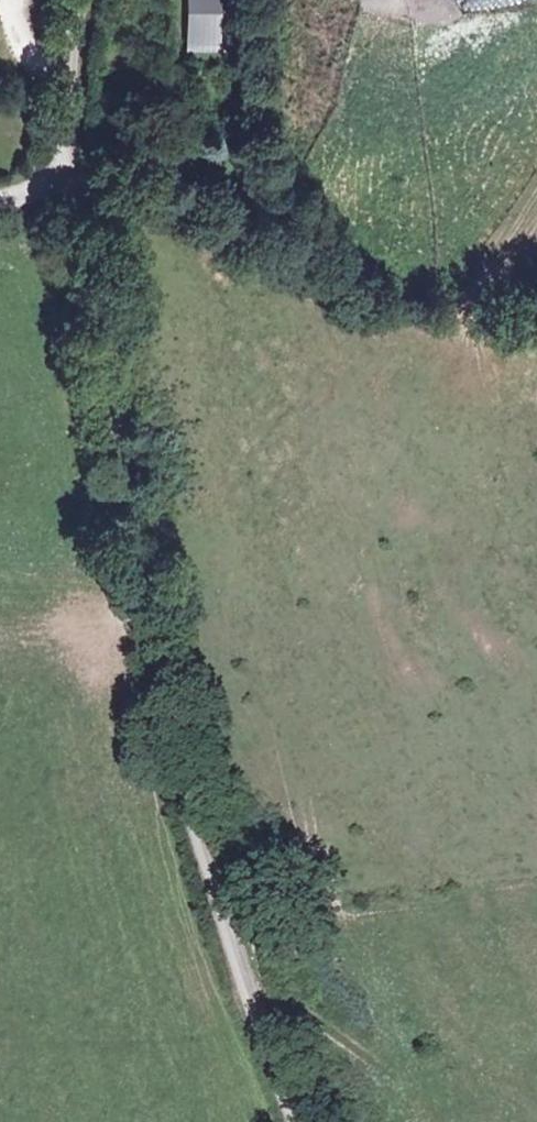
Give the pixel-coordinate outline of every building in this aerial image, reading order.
[(185,52),(219,53),(222,0),(187,0),(185,52)]
